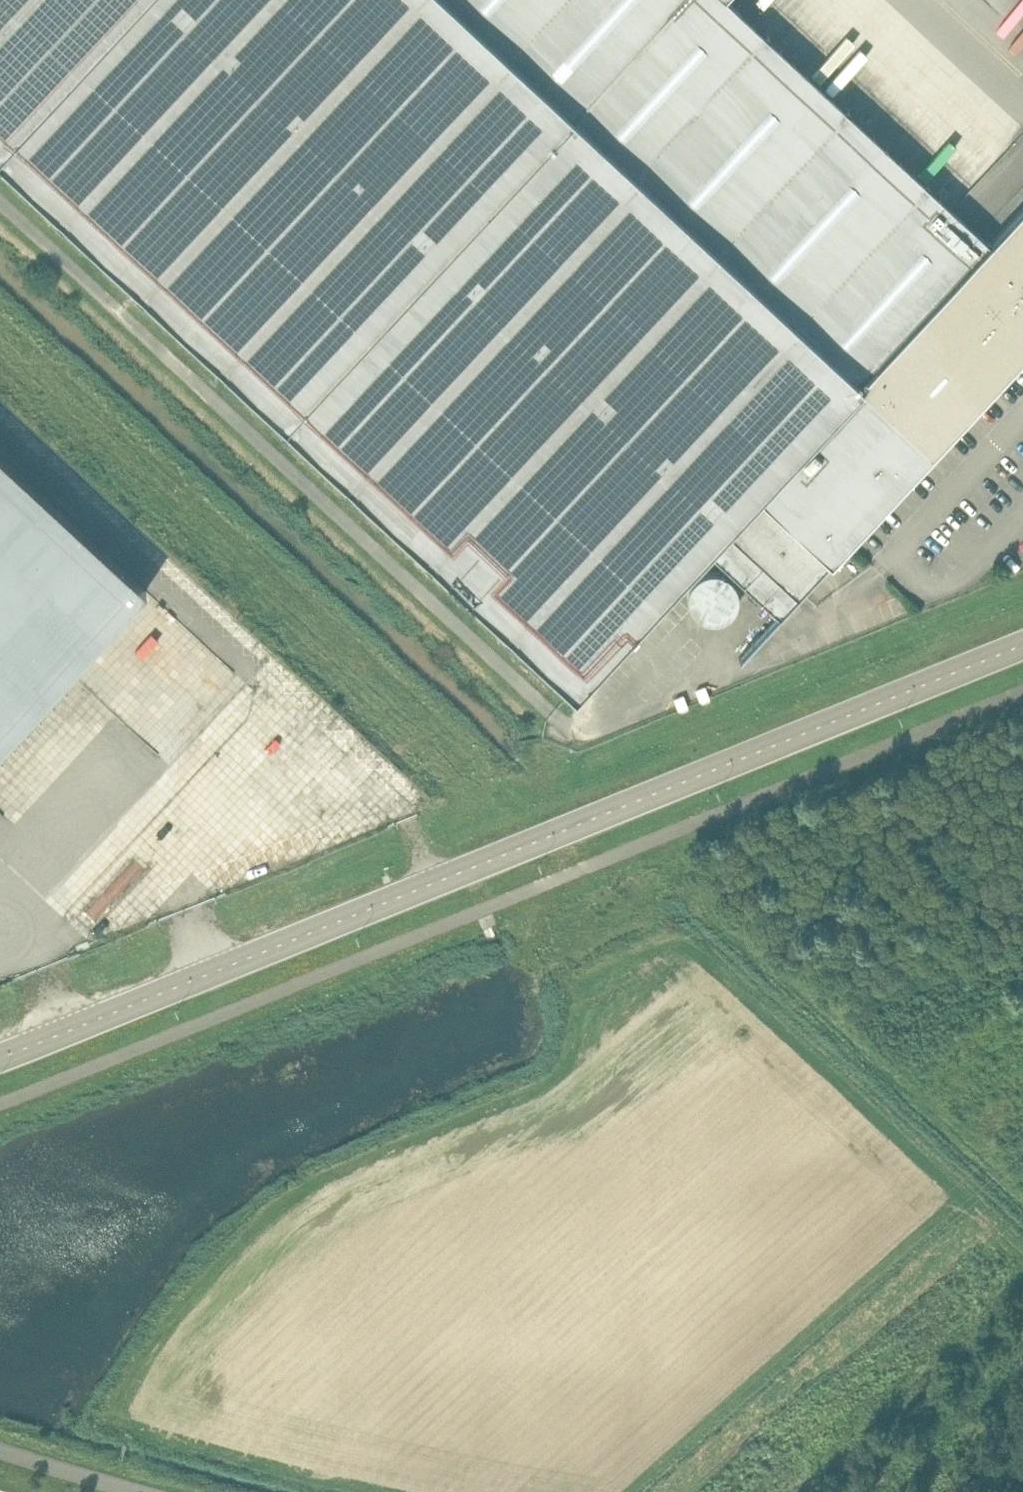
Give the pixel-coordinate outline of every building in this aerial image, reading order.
[(575,697),(709,552),(777,616),(739,657),(740,659),(830,563),(831,564),(1022,357),(1022,208),(989,244),(726,0),(0,0),(0,163),(575,697)] [(797,30),(810,16),(803,9),(790,24),(797,30)] [(954,142),(961,149),(974,134),(966,128),(954,142)] [(147,590),(0,455),(0,749),(147,590)] [(708,621),(716,621),(724,618),(731,612),(735,605),(737,597),(735,588),(731,581),(724,576),(716,573),(708,573),(700,576),(694,581),(689,588),(688,597),(689,605),(694,612),(700,618),(708,621)] [(681,622),(702,638),(710,627),(689,612),(681,622)] [(298,716),(284,728),(298,744),(312,732),(298,716)] [(342,752),(307,784),(320,798),(355,766),(342,752)] [(381,794),(358,802),(363,818),(386,811),(381,794)]
